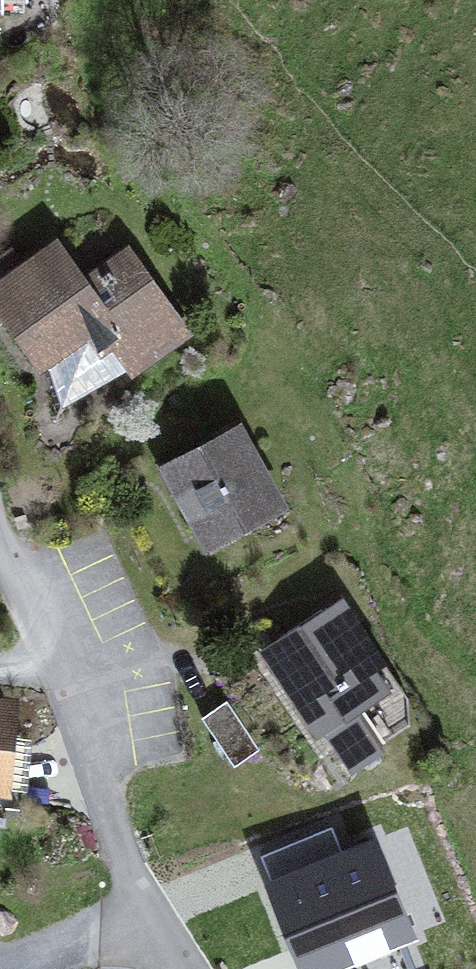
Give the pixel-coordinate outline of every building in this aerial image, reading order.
[(27,269),(12,247),(0,256),(0,289),(27,269)] [(128,369),(168,340),(148,312),(160,303),(126,256),(81,288),(54,250),(27,269),(0,289),(0,298),(15,319),(48,365),(62,406),(128,369)] [(0,298),(0,318),(5,325),(15,319),(0,298)] [(168,340),(181,331),(160,303),(148,312),(168,340)] [(214,515),(226,537),(282,507),(238,427),(182,458),(194,479),(177,489),(197,525),(214,515)] [(177,489),(194,479),(182,458),(165,467),(177,489)] [(209,547),(226,537),(214,515),(197,525),(209,547)] [(356,713),(388,692),(373,670),(384,662),(342,599),(275,642),(287,659),(273,668),(291,694),(298,689),(312,711),(317,708),(332,729),(356,761),(378,746),(356,713)] [(273,668),(287,659),(275,642),(262,651),(273,668)] [(378,746),(410,725),(410,701),(384,662),(373,670),(388,692),(356,713),(378,746)] [(319,737),(332,729),(317,708),(312,711),(298,689),(291,694),(319,737)] [(202,718),(234,766),(259,750),(227,701),(202,718)]
